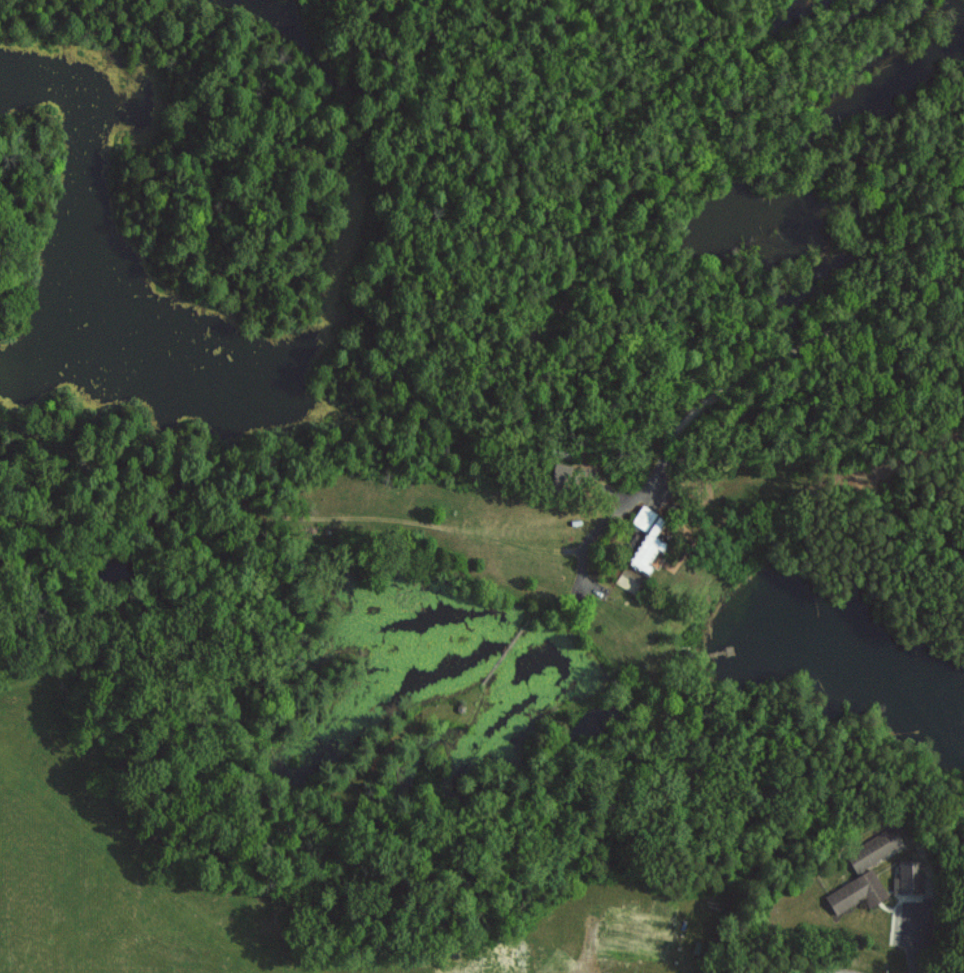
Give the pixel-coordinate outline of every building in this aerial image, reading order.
[(623,564),(644,576),(649,568),(644,565),(658,542),(650,537),(662,518),(639,505),(629,522),(643,531),(623,564)] [(900,845),(889,825),(842,853),(853,873),(900,845)] [(920,892),(920,859),(896,859),(896,876),(891,876),(891,892),(920,892)] [(822,892),(832,913),(864,898),(867,905),(885,896),(872,868),(822,892)]
